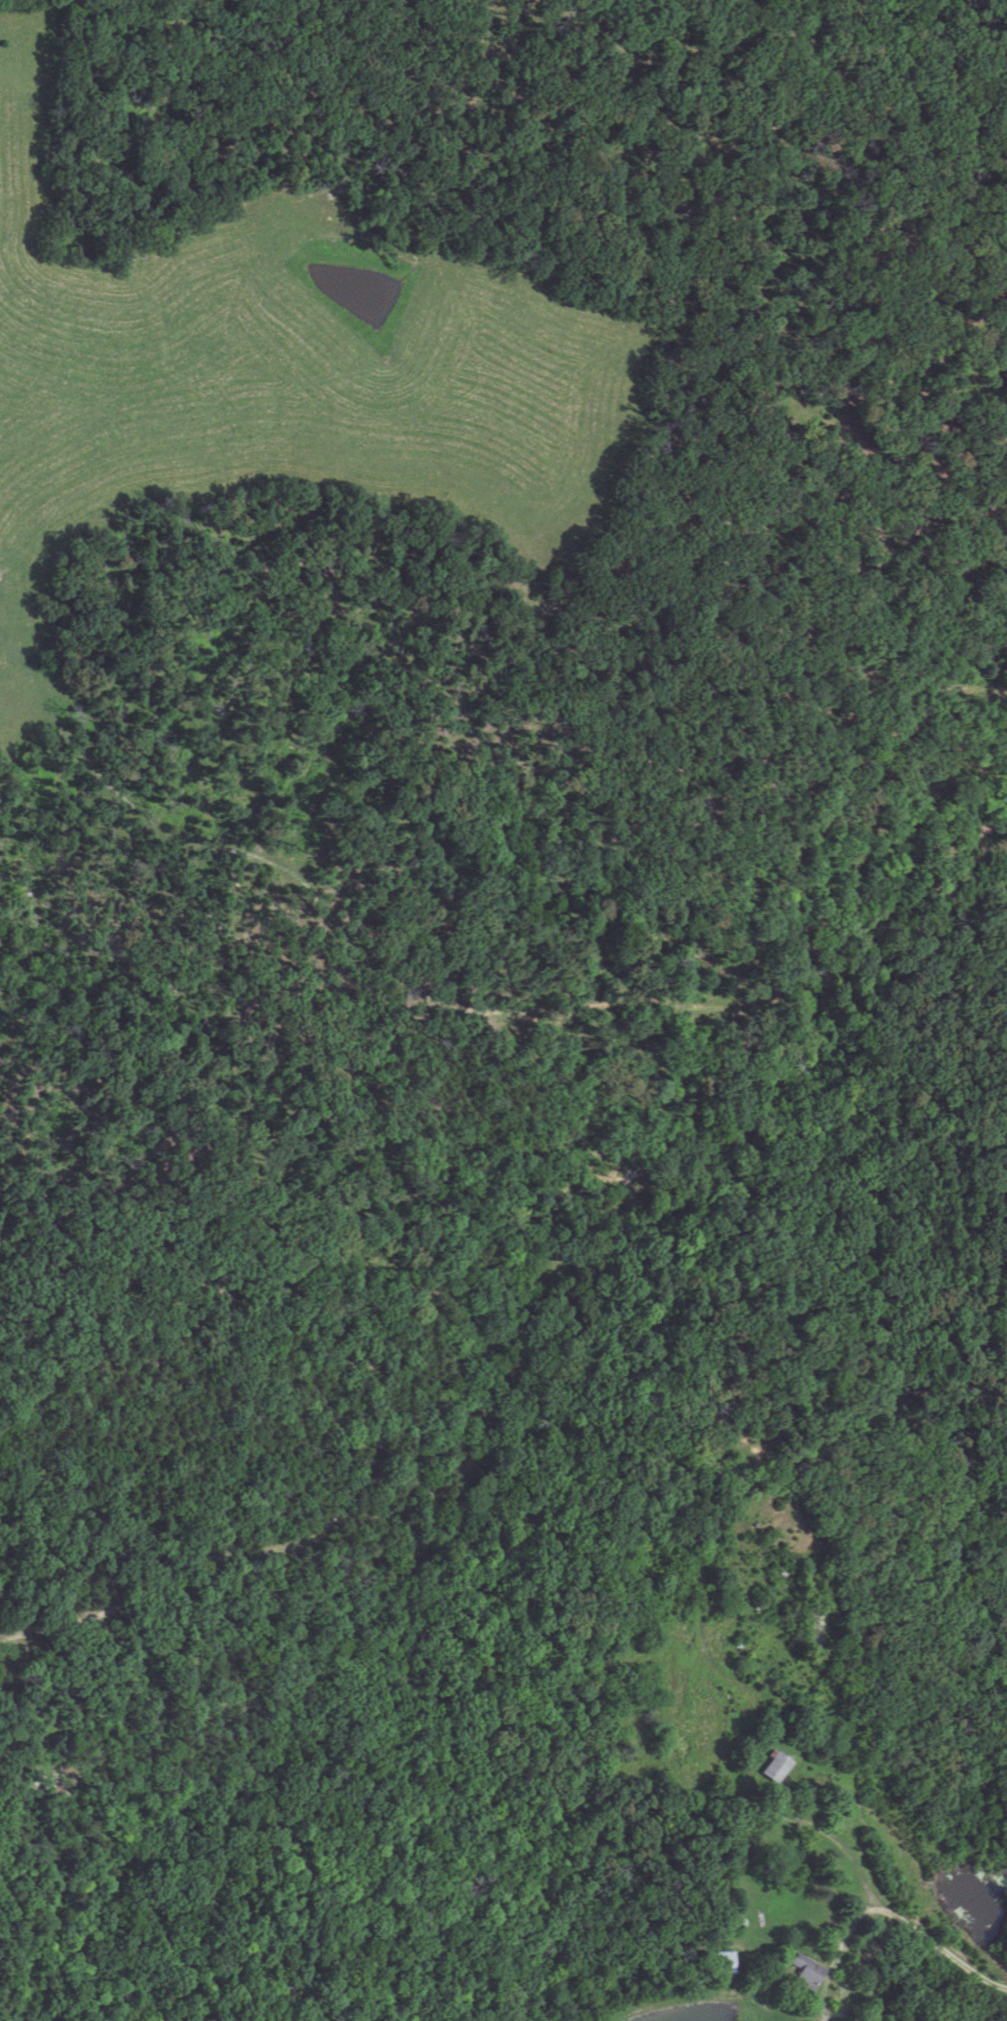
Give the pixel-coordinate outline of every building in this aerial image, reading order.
[(626,1620),(653,1626),(654,1619),(628,1614),(626,1620)] [(759,1774),(777,1787),(793,1765),(775,1752),(759,1774)] [(734,1954),(707,1954),(707,1977),(734,1977),(734,1954)] [(811,1996),(825,1972),(796,1955),(789,1966),(800,1972),(792,1984),(811,1996)]
